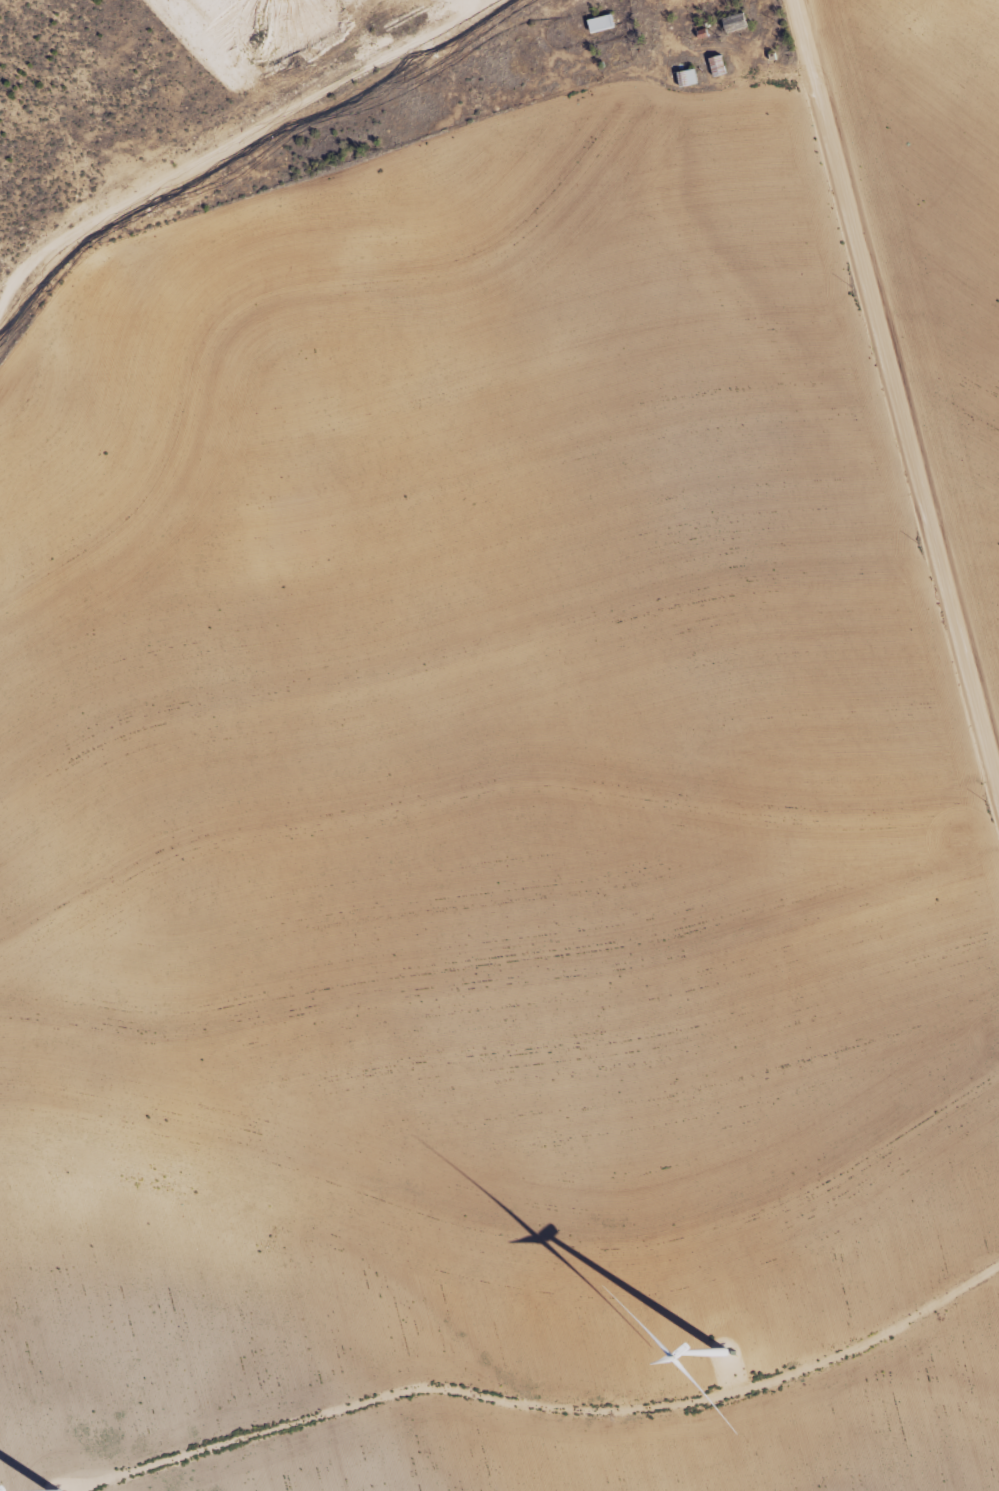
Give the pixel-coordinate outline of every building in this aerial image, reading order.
[(727,32),(749,25),(744,11),(722,18),(727,32)] [(590,32),(615,27),(612,13),(587,19),(590,32)] [(706,28),(699,27),(698,35),(704,36),(706,28)] [(712,76),(726,73),(722,54),(708,57),(712,76)] [(679,86),(698,82),(695,68),(677,72),(679,86)]
